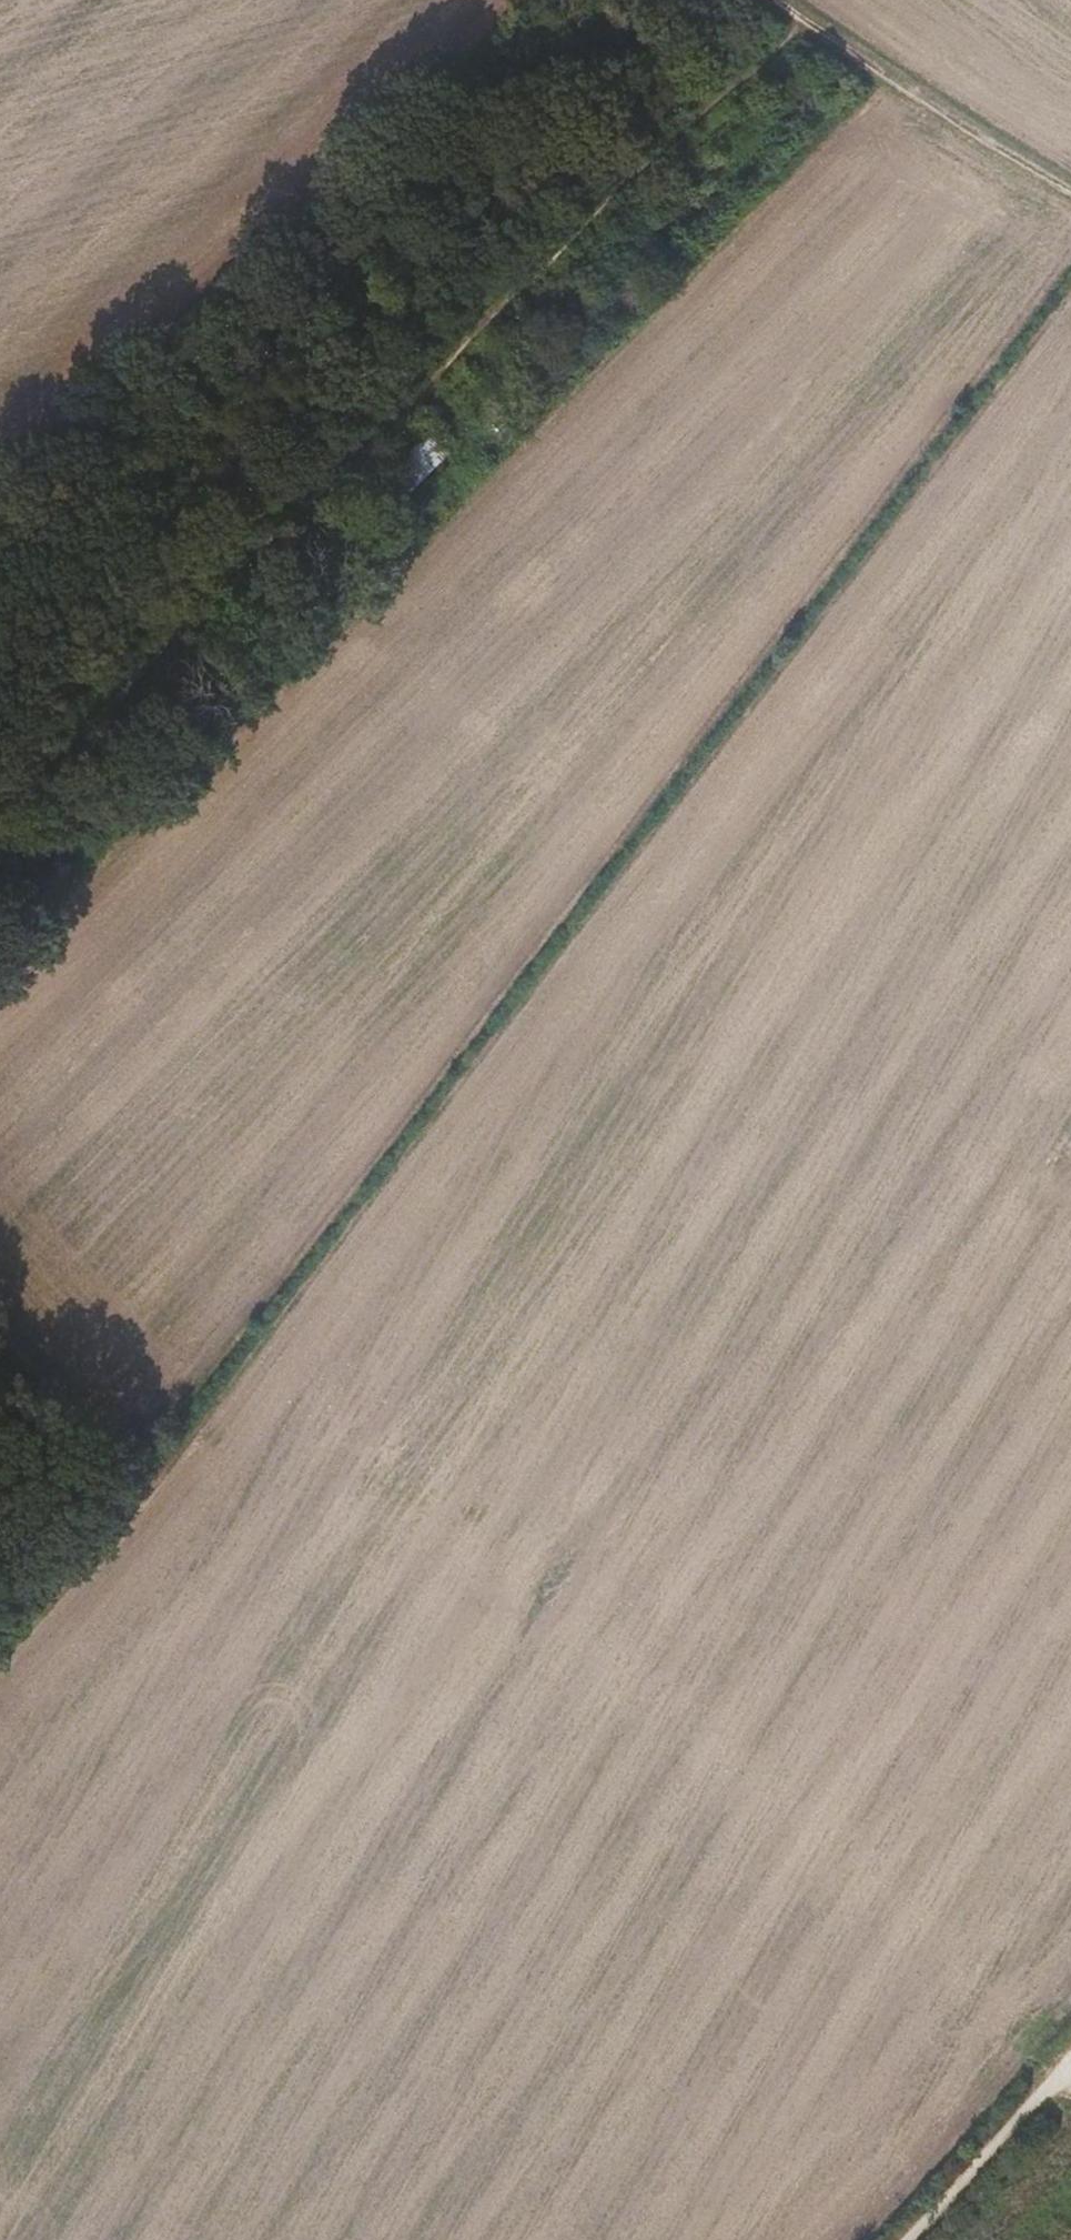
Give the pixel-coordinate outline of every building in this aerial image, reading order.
[(400,459),(421,481),(453,452),(432,430),(400,459)]
